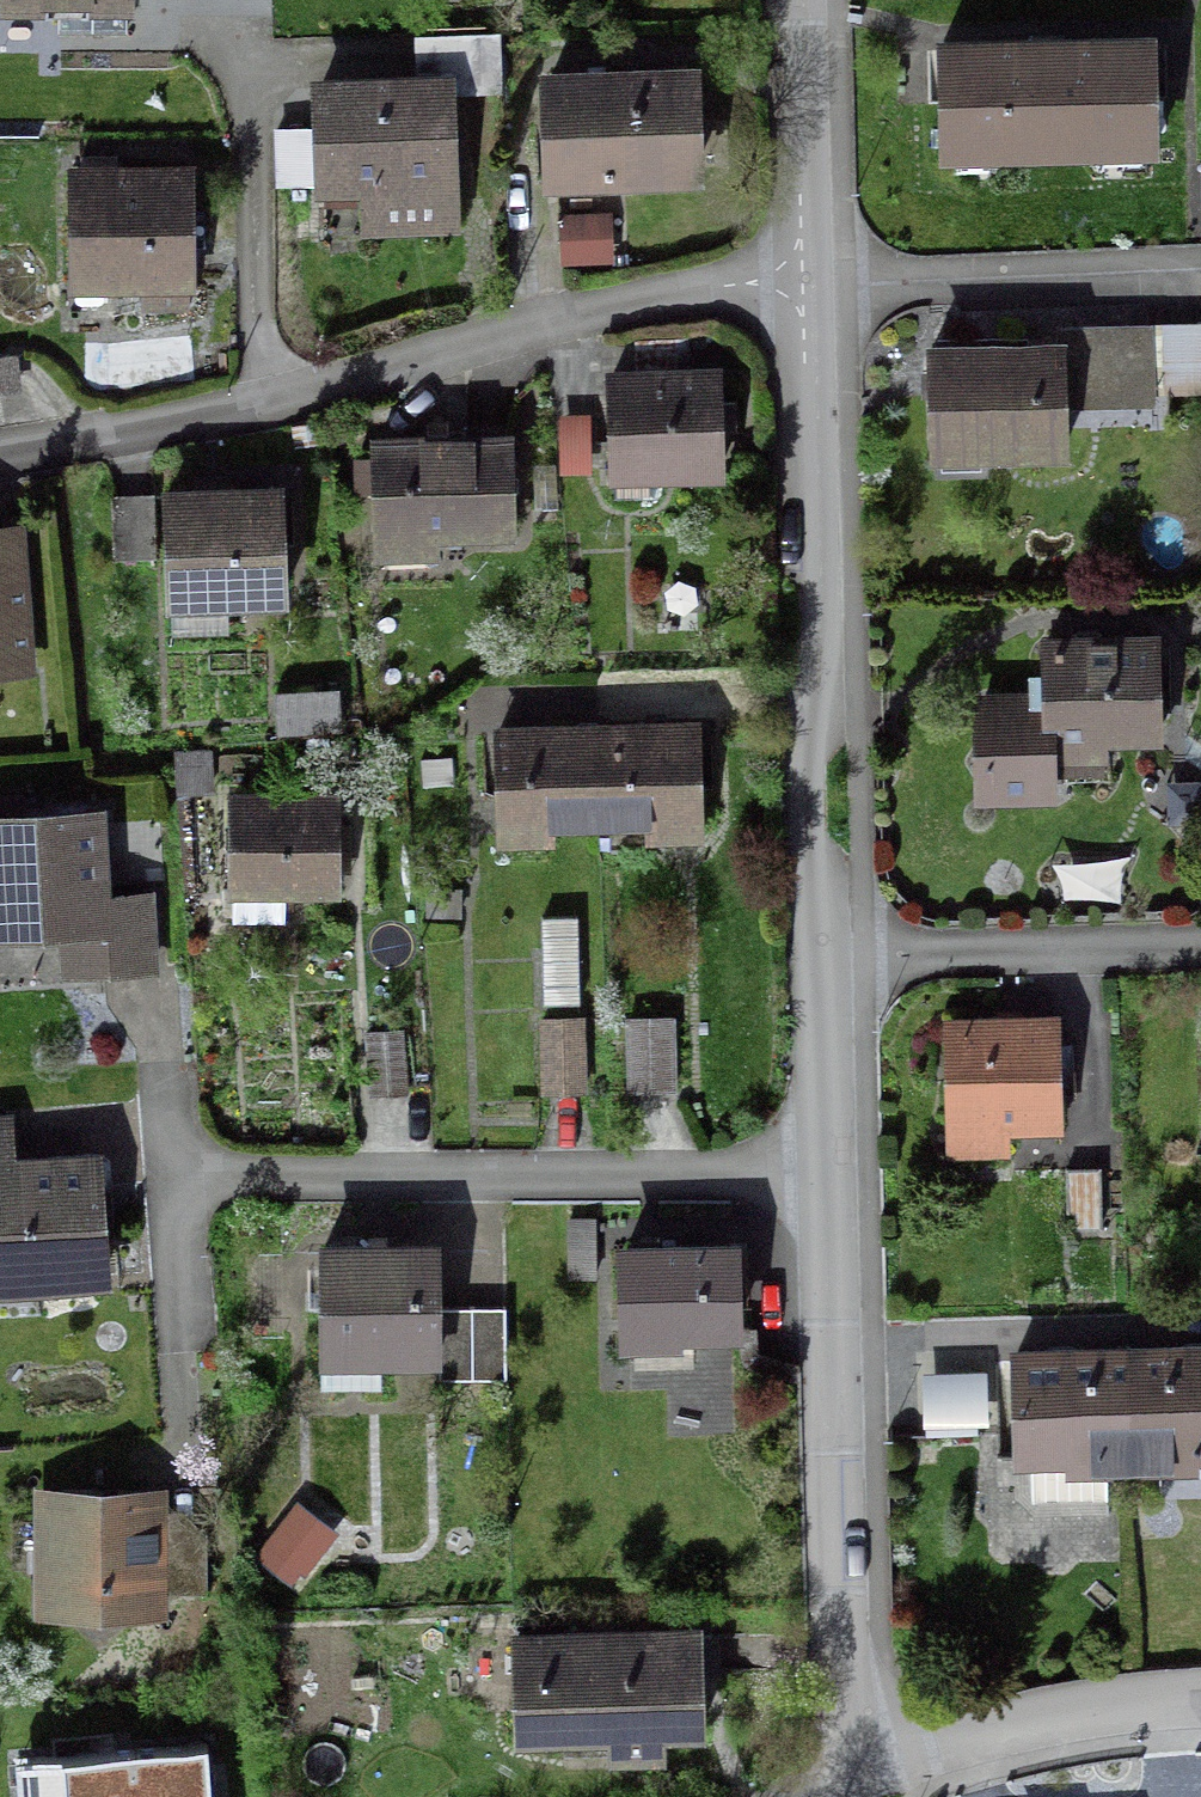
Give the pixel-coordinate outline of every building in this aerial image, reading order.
[(1,4),(57,4),(57,33),(123,34),(123,5),(127,5),(127,0),(1,0),(1,4)] [(443,98),(499,97),(497,37),(411,40),(413,88),(317,92),(320,188),(446,184),(443,98)] [(1150,150),(1149,47),(939,52),(941,155),(949,155),(949,179),(997,178),(997,153),(1094,151),(1095,175),(1142,174),(1142,149),(1150,150)] [(687,79),(546,84),(550,183),(690,179),(687,79)] [(186,309),(185,248),(185,180),(70,181),(71,285),(137,285),(141,310),(186,309)] [(1060,402),(1148,400),(1146,335),(1056,337),(1057,355),(927,358),(929,454),(936,454),(936,474),(979,473),(978,453),(1061,451),(1060,402)] [(633,344),(633,373),(688,372),(688,343),(633,344)] [(715,382),(607,385),(610,475),(717,472),(715,382)] [(507,535),(505,445),(373,448),(373,462),(354,462),(355,496),(374,496),(375,538),(507,535)] [(276,494),(229,495),(229,480),(187,482),(187,497),(164,498),(170,631),(222,629),(222,603),(279,601),(276,494)] [(153,561),(151,500),(109,501),(111,563),(153,561)] [(15,539),(0,541),(0,670),(26,668),(15,539)] [(1114,739),(1154,738),(1152,647),(1041,650),(1042,705),(975,705),(976,796),(1044,796),(1044,741),(1104,740),(1104,754),(1115,754),(1114,739)] [(337,733),(334,696),(274,700),(276,737),(337,733)] [(642,735),(594,737),(585,737),(493,739),(496,830),(596,827),(696,825),(694,734),(660,735),(660,725),(651,726),(642,726),(642,735)] [(206,757),(173,759),(174,782),(207,780),(206,757)] [(278,891),(333,891),(332,803),(229,804),(229,921),(278,921),(278,891)] [(95,904),(90,818),(0,823),(0,938),(94,932),(97,974),(147,971),(143,901),(95,904)] [(574,921),(539,921),(540,1008),(575,1007),(574,921)] [(625,1022),(628,1095),(669,1094),(667,1021),(625,1022)] [(578,1023),(539,1023),(541,1095),(580,1095),(578,1023)] [(947,1127),(1055,1125),(1052,1027),(944,1030),(947,1127)] [(398,1034),(363,1036),(368,1098),(403,1096),(398,1034)] [(6,1173),(3,1124),(0,1125),(0,1286),(100,1279),(92,1166),(6,1173)] [(1098,1229),(1096,1171),(1063,1172),(1064,1230),(1098,1229)] [(592,1255),(592,1224),(565,1224),(566,1278),(593,1277),(592,1255)] [(625,1337),(730,1333),(730,1312),(745,1311),(743,1248),(622,1252),(625,1337)] [(433,1254),(319,1255),(320,1387),(374,1387),(374,1357),(435,1357),(435,1383),(502,1383),(501,1311),(433,1311),(433,1254)] [(1197,1357),(1125,1359),(1057,1360),(1011,1361),(1014,1461),(1029,1460),(1030,1494),(1038,1502),(1102,1500),(1101,1470),(1128,1469),(1159,1469),(1164,1457),(1200,1455),(1200,1357),(1197,1357)] [(983,1374),(918,1376),(920,1430),(985,1428),(983,1374)] [(39,1612),(156,1612),(156,1501),(39,1501),(39,1612)] [(656,1733),(698,1731),(695,1639),(513,1644),(515,1735),(608,1732),(609,1756),(657,1755),(656,1733)]
